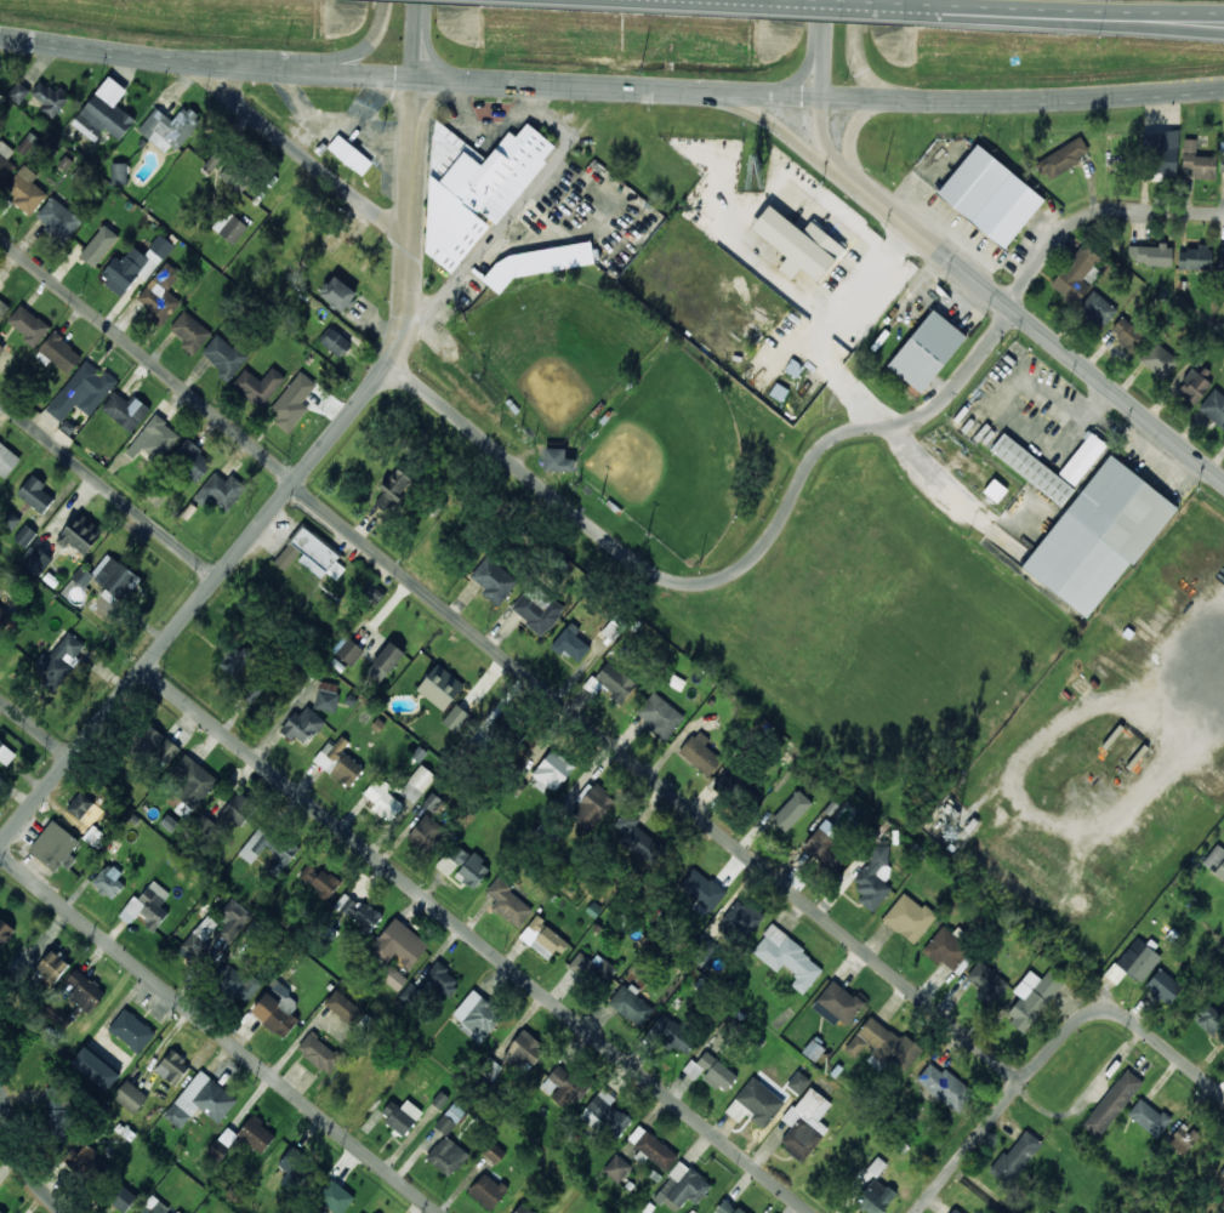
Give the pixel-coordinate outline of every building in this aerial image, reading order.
[(116,105),(127,89),(108,75),(72,125),(95,142),(105,129),(120,140),(135,119),(116,105)] [(30,91),(19,81),(6,94),(18,105),(30,91)] [(60,86),(54,92),(41,81),(31,92),(45,104),(41,108),(53,118),(71,96),(60,86)] [(170,156),(201,118),(185,105),(172,120),(156,107),(138,130),(170,156)] [(453,274),(545,161),(545,158),(555,145),(527,123),(516,136),(509,131),(477,170),(479,153),(441,123),(435,122),(432,154),(439,159),(431,168),(424,251),(453,274)] [(1150,131),(1148,179),(1162,180),(1162,174),(1176,175),(1178,132),(1150,131)] [(373,160),(336,136),(327,150),(364,174),(373,160)] [(1088,151),(1082,138),(1036,158),(1046,179),(1082,163),(1078,156),(1088,151)] [(0,187),(16,166),(7,159),(14,150),(0,139),(0,140),(0,187)] [(1193,178),(1215,179),(1216,156),(1196,156),(1197,139),(1183,139),(1183,169),(1193,169),(1193,178)] [(1044,198),(976,144),(936,194),(1004,249),(1044,198)] [(32,182),(37,174),(23,163),(2,192),(31,214),(47,193),(32,182)] [(112,184),(128,184),(127,163),(112,163),(112,184)] [(220,175),(240,192),(250,181),(229,164),(220,175)] [(34,220),(66,243),(82,219),(51,196),(34,220)] [(818,281),(844,247),(810,221),(803,231),(768,205),(750,228),(787,256),(778,268),(791,279),(800,268),(818,281)] [(212,226),(233,244),(248,226),(227,208),(212,226)] [(94,267),(120,236),(104,224),(79,255),(94,267)] [(148,247),(163,259),(174,245),(159,233),(148,247)] [(1206,243),(1197,243),(1197,250),(1179,250),(1178,269),(1206,269),(1206,243)] [(1049,282),(1072,304),(1101,273),(1092,266),(1100,258),(1085,244),(1049,282)] [(98,275),(120,295),(151,261),(134,245),(121,259),(117,256),(98,275)] [(594,264),(591,245),(487,259),(491,291),(512,288),(511,275),(594,264)] [(1171,264),(1172,245),(1128,245),(1128,263),(1171,264)] [(145,314),(160,327),(181,302),(167,290),(181,273),(167,262),(136,299),(149,310),(145,314)] [(357,294),(335,274),(318,292),(340,313),(357,294)] [(1104,327),(1118,310),(1093,290),(1079,306),(1104,327)] [(9,307),(0,300),(0,319),(9,307)] [(51,326),(20,304),(6,323),(36,346),(51,326)] [(967,336),(932,309),(887,365),(921,393),(967,336)] [(170,328),(185,340),(181,346),(193,355),(212,332),(184,310),(170,328)] [(1135,352),(1148,335),(1121,315),(1109,333),(1135,352)] [(341,357),(351,341),(328,326),(318,342),(341,357)] [(68,375),(83,356),(54,332),(39,351),(68,375)] [(217,376),(229,383),(248,355),(216,333),(202,355),(222,368),(217,376)] [(1179,360),(1153,340),(1138,360),(1164,380),(1179,360)] [(61,422),(75,404),(90,416),(118,380),(106,371),(104,375),(85,360),(46,410),(61,422)] [(261,380),(245,368),(231,386),(262,409),(285,377),(272,367),(261,380)] [(1176,389),(1195,405),(1212,384),(1193,369),(1176,389)] [(320,387),(300,371),(271,407),(280,414),(274,422),(285,430),(320,387)] [(1214,388),(1197,409),(1223,430),(1223,395),(1214,388)] [(101,409),(131,432),(150,407),(133,395),(128,401),(115,391),(101,409)] [(125,452),(134,459),(143,447),(160,461),(181,434),(155,414),(125,452)] [(1076,486),(1106,443),(1088,431),(1059,475),(1076,486)] [(1074,489),(1004,432),(990,449),(1060,506),(1074,489)] [(197,483),(213,460),(185,439),(168,462),(197,483)] [(0,441),(0,471),(8,476),(22,454),(0,441)] [(575,458),(565,458),(565,448),(544,448),(543,470),(574,471),(575,458)] [(1176,504),(1108,454),(1022,568),(1089,619),(1176,504)] [(413,480),(396,467),(381,487),(385,490),(376,502),(389,512),(413,480)] [(205,507),(212,499),(227,512),(248,487),(232,475),(226,482),(214,473),(193,498),(205,507)] [(54,499),(42,489),(46,484),(32,474),(17,494),(43,514),(54,499)] [(20,522),(11,509),(1,517),(10,529),(20,522)] [(103,531),(81,511),(59,536),(81,556),(103,531)] [(24,547),(37,533),(26,523),(13,538),(24,547)] [(340,555),(302,526),(274,562),(286,572),(296,559),(321,578),(326,572),(337,580),(345,568),(336,561),(340,555)] [(21,562),(38,576),(53,559),(36,545),(21,562)] [(141,575),(105,554),(91,578),(127,599),(141,575)] [(468,578),(500,604),(519,580),(487,555),(468,578)] [(84,587),(93,576),(80,566),(71,577),(84,587)] [(378,601),(384,592),(370,582),(364,590),(378,601)] [(544,635),(565,608),(553,598),(544,609),(523,593),(510,609),(544,635)] [(12,617),(0,606),(0,631),(12,617)] [(580,629),(571,621),(552,644),(576,664),(591,647),(576,635),(580,629)] [(33,671),(52,689),(89,649),(70,631),(33,671)] [(353,666),(364,648),(343,634),(332,651),(353,666)] [(403,650),(387,640),(367,673),(383,683),(403,650)] [(252,655),(236,641),(217,664),(234,678),(252,655)] [(621,702),(637,685),(609,660),(593,678),(621,702)] [(465,684),(438,663),(416,690),(444,711),(465,684)] [(252,704),(263,688),(253,681),(242,697),(252,704)] [(340,684),(319,681),(314,709),(335,712),(340,684)] [(664,742),(685,717),(654,691),(637,711),(653,725),(650,730),(664,742)] [(283,730),(305,747),(325,720),(303,703),(283,730)] [(456,733),(470,716),(456,704),(442,721),(456,733)] [(165,767),(180,750),(151,723),(135,740),(165,767)] [(710,738),(696,729),(679,754),(710,776),(723,758),(705,745),(710,738)] [(364,767),(342,751),(349,741),(341,735),(334,745),(328,741),(313,761),(350,787),(364,767)] [(6,765),(16,755),(0,740),(0,760),(6,765)] [(528,776),(550,796),(575,768),(553,748),(528,776)] [(198,810),(218,776),(182,755),(168,779),(182,787),(176,798),(198,810)] [(435,775),(420,764),(399,793),(415,804),(435,775)] [(741,792),(741,771),(719,771),(719,792),(741,792)] [(376,779),(363,793),(375,803),(372,807),(389,822),(405,803),(376,779)] [(575,822),(585,832),(617,803),(598,783),(572,808),(580,817),(575,822)] [(785,832),(812,803),(798,789),(771,818),(785,832)] [(88,827),(103,808),(80,791),(66,809),(88,827)] [(239,825),(255,805),(238,791),(216,819),(225,826),(231,819),(239,825)] [(433,812),(443,801),(433,792),(423,803),(433,812)] [(635,825),(640,818),(627,808),(610,830),(655,866),(668,850),(635,825)] [(447,828),(424,812),(408,838),(431,852),(447,828)] [(837,872),(850,853),(833,841),(841,830),(824,818),(803,848),(837,872)] [(54,872),(62,863),(68,869),(77,859),(70,853),(79,842),(54,819),(28,849),(54,872)] [(253,864),(265,846),(274,853),(264,868),(278,877),(299,847),(261,822),(239,855),(253,864)] [(892,888),(885,882),(893,871),(883,863),(892,852),(881,844),(851,881),(864,891),(858,900),(872,911),(892,888)] [(1216,844),(1201,864),(1223,880),(1223,849),(1216,844)] [(455,875),(474,889),(490,866),(460,845),(450,858),(461,867),(455,875)] [(329,898),(340,883),(309,861),(299,876),(329,898)] [(113,900),(128,881),(106,865),(92,884),(113,900)] [(710,912),(726,892),(694,866),(676,888),(696,904),(698,902),(710,912)] [(491,908),(520,928),(535,905),(495,878),(486,892),(497,900),(491,908)] [(161,905),(170,893),(153,879),(137,899),(133,896),(123,909),(136,919),(138,917),(155,930),(169,912),(161,905)] [(368,933),(381,917),(346,890),(334,905),(368,933)] [(912,944),(936,917),(906,891),(882,918),(912,944)] [(764,916),(735,894),(718,916),(747,938),(764,916)] [(253,914),(231,897),(220,912),(227,918),(220,927),(207,916),(178,952),(196,966),(221,936),(230,943),(253,914)] [(0,916),(0,947),(15,930),(0,916)] [(556,949),(561,953),(569,943),(536,916),(519,936),(547,960),(556,949)] [(410,968),(429,944),(395,917),(370,949),(387,962),(393,954),(410,968)] [(751,952),(777,971),(783,964),(798,976),(791,985),(803,994),(824,966),(771,925),(751,952)] [(956,975),(975,952),(942,926),(923,949),(956,975)] [(1141,982),(1161,956),(1137,937),(1106,976),(1116,984),(1126,971),(1141,982)] [(57,982),(68,960),(47,950),(37,972),(57,982)] [(592,960),(578,951),(569,965),(603,988),(617,967),(596,954),(592,960)] [(976,996),(991,1007),(1009,983),(979,960),(965,978),(981,990),(976,996)] [(245,1005),(260,985),(229,961),(214,981),(245,1005)] [(376,973),(397,991),(408,980),(387,961),(376,973)] [(461,980),(435,961),(422,979),(447,998),(461,980)] [(1144,987),(1168,1006),(1183,986),(1159,967),(1144,987)] [(91,1013),(106,990),(74,969),(67,980),(76,986),(68,998),(91,1013)] [(1030,970),(1013,991),(1020,997),(1005,1016),(1024,1032),(1065,982),(1049,969),(1041,979),(1030,970)] [(864,1003),(833,978),(814,1003),(828,1014),(830,1012),(847,1025),(864,1003)] [(282,1039),(299,1020),(291,1012),(300,1002),(277,981),(251,1011),(282,1039)] [(422,992),(410,982),(399,997),(411,1007),(422,992)] [(624,983),(608,1003),(640,1028),(655,1007),(624,983)] [(325,1003),(362,1028),(371,1015),(335,989),(325,1003)] [(479,1044),(503,1015),(473,989),(452,1013),(464,1024),(461,1028),(479,1044)] [(42,1011),(63,1030),(74,1019),(52,999),(42,1011)] [(1217,1038),(1223,1027),(1223,1015),(1206,1003),(1193,1022),(1217,1038)] [(108,1027),(138,1054),(156,1034),(126,1007),(108,1027)] [(648,1030),(670,1050),(675,1045),(684,1053),(695,1041),(664,1013),(648,1030)] [(923,1049),(903,1033),(900,1038),(870,1015),(844,1049),(857,1059),(867,1045),(905,1073),(923,1049)] [(533,1070),(547,1046),(521,1029),(506,1053),(533,1070)] [(341,1058),(311,1031),(297,1048),(327,1074),(341,1058)] [(71,1062),(106,1092),(120,1075),(85,1045),(71,1062)] [(155,1072),(177,1085),(191,1062),(168,1049),(155,1072)] [(696,1081),(701,1075),(723,1093),(737,1076),(706,1050),(696,1063),(691,1059),(682,1070),(696,1081)] [(916,1080),(957,1113),(973,1093),(932,1060),(916,1080)] [(553,1093),(551,1096),(574,1110),(590,1084),(557,1063),(542,1087),(553,1093)] [(1096,1138),(1144,1083),(1128,1069),(1080,1124),(1096,1138)] [(237,1099),(200,1070),(164,1116),(181,1129),(198,1107),(219,1123),(237,1099)] [(786,1084),(798,1094),(810,1080),(798,1070),(786,1084)] [(725,1111),(740,1123),(746,1116),(763,1129),(784,1102),(752,1076),(725,1111)] [(113,1098),(136,1114),(149,1095),(125,1079),(113,1098)] [(66,1126),(70,1126),(69,1086),(45,1087),(47,1140),(66,1140),(66,1126)] [(802,1162),(829,1128),(818,1120),(832,1103),(809,1086),(783,1120),(791,1127),(778,1143),(802,1162)] [(631,1120),(611,1104),(616,1098),(602,1087),(579,1116),(595,1129),(600,1123),(618,1137),(631,1120)] [(1127,1113),(1155,1138),(1170,1121),(1142,1096),(1127,1113)] [(401,1107),(392,1099),(379,1115),(404,1135),(423,1112),(407,1099),(401,1107)] [(460,1116),(447,1108),(435,1127),(448,1135),(460,1116)] [(276,1134),(252,1115),(236,1135),(261,1154),(276,1134)] [(1200,1136),(1184,1122),(1167,1140),(1183,1155),(1200,1136)] [(627,1139),(666,1171),(678,1156),(639,1124),(627,1139)] [(1006,1187),(1043,1144),(1026,1129),(988,1171),(1006,1187)] [(451,1177),(469,1153),(443,1134),(425,1159),(451,1177)] [(229,1147),(217,1139),(206,1153),(218,1162),(229,1147)] [(483,1155),(498,1163),(506,1150),(491,1142),(483,1155)] [(100,1155),(86,1143),(75,1156),(68,1149),(62,1156),(83,1175),(100,1155)] [(632,1166),(616,1153),(602,1171),(618,1183),(632,1166)] [(897,1194),(876,1178),(887,1164),(875,1154),(857,1178),(868,1186),(855,1203),(868,1212),(882,1212),(897,1194)] [(674,1212),(675,1212),(688,1198),(696,1204),(712,1185),(682,1161),(653,1196),(674,1212)] [(491,1210),(508,1190),(485,1171),(468,1192),(491,1210)] [(332,1179),(316,1197),(336,1212),(342,1212),(355,1197),(332,1179)] [(125,1212),(138,1196),(119,1182),(106,1199),(125,1212)] [(174,1208),(173,1210),(153,1194),(138,1212),(181,1212),(174,1208)] [(718,1212),(745,1212),(724,1198),(715,1211),(718,1212)] [(521,1203),(514,1212),(535,1212),(521,1203)]
